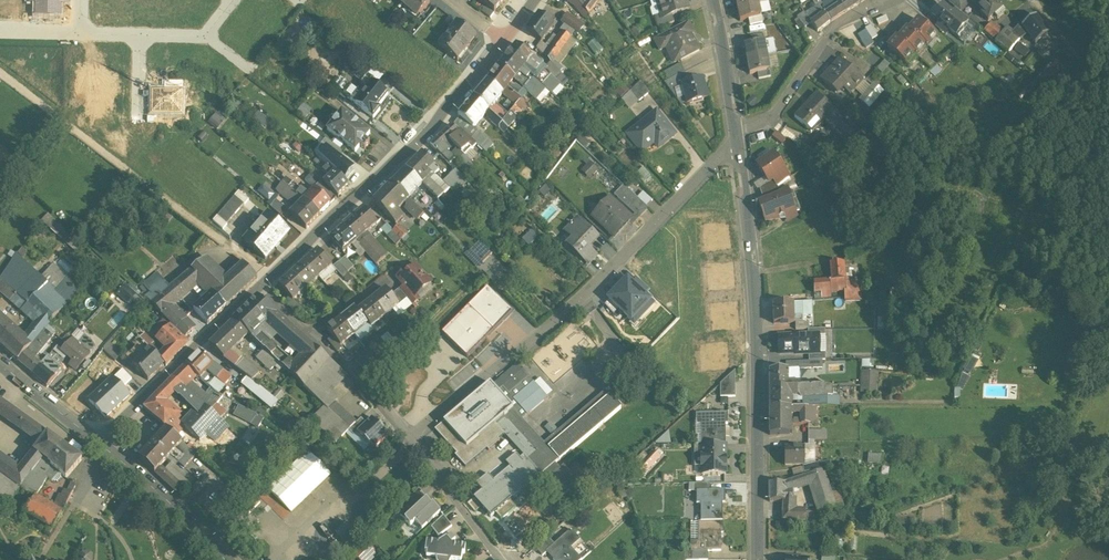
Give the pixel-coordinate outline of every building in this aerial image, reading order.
[(36,15),(60,16),(61,3),(61,0),(37,0),(37,2),(36,15)] [(288,2),(286,0),(273,0),(281,6),(280,7),(283,9),(288,2)] [(425,0),(396,0),(417,18),(429,3),(425,0)] [(483,4),(494,12),(503,0),(477,0),(483,4)] [(582,6),(588,13),(598,0),(587,0),(582,6)] [(663,12),(664,16),(673,13),(676,12),(689,7),(687,0),(659,0),(663,12)] [(822,4),(826,9),(824,11),(831,22),(845,13),(837,0),(828,0),(822,4)] [(845,13),(858,4),(856,0),(837,0),(845,13)] [(968,0),(951,0),(949,3),(955,8),(960,12),(969,1),(968,0)] [(994,0),(981,0),(974,6),(988,21),(994,16),(997,19),(1005,13),(994,0)] [(758,2),(736,7),(740,21),(748,19),(761,16),(758,2)] [(494,12),(483,4),(480,10),(490,17),(494,12)] [(816,8),(805,15),(811,23),(824,13),(819,6),(816,8)] [(950,13),(942,7),(934,17),(940,22),(948,30),(955,36),(961,30),(965,25),(950,13)] [(960,12),(955,8),(950,13),(965,25),(969,20),(960,12)] [(663,12),(656,14),(660,28),(675,21),(673,13),(664,16),(663,12)] [(553,24),(538,13),(526,30),(541,40),(553,24)] [(583,25),(567,13),(561,22),(577,34),(583,25)] [(805,15),(803,13),(797,17),(805,28),(811,24),(811,23),(805,15)] [(824,13),(811,23),(811,24),(817,32),(830,22),(824,13)] [(761,16),(748,19),(750,26),(763,23),(761,16)] [(886,16),(876,21),(879,26),(888,22),(886,16)] [(1027,34),(1036,45),(1049,35),(1035,16),(1022,26),(1027,34)] [(907,30),(898,40),(897,39),(887,49),(905,65),(914,55),(916,56),(925,46),(926,47),(936,36),(918,21),(909,31),(907,30)] [(688,22),(655,39),(660,49),(671,43),(679,59),(699,50),(694,40),(692,41),(689,35),(693,32),(688,22)] [(940,22),(935,27),(944,35),(948,30),(940,22)] [(475,37),(456,23),(438,46),(457,61),(475,37)] [(877,36),(870,25),(865,29),(866,31),(872,40),(877,36)] [(996,29),(990,25),(984,30),(996,40),(1003,31),(998,27),(996,29)] [(1013,33),(1020,39),(1027,34),(1022,26),(1021,25),(1013,33)] [(1013,33),(1006,27),(1003,31),(996,40),(995,41),(1008,53),(1020,39),(1013,33)] [(549,48),(544,55),(550,61),(551,62),(570,36),(562,30),(549,48)] [(866,31),(859,35),(860,36),(862,40),(861,40),(866,48),(874,43),(872,40),(866,31)] [(763,35),(750,37),(752,44),(764,41),(763,35)] [(596,53),(603,47),(595,36),(588,42),(596,53)] [(752,44),(744,45),(747,60),(767,56),(764,41),(752,44)] [(549,48),(541,42),(537,48),(544,55),(549,48)] [(1026,57),(1031,50),(1019,42),(1015,49),(1026,57)] [(184,54),(184,43),(164,43),(164,54),(176,54),(184,54)] [(531,56),(515,44),(507,54),(522,68),(525,64),(531,56)] [(1011,52),(1022,61),(1025,58),(1014,48),(1011,52)] [(1010,53),(1007,57),(1019,66),(1022,62),(1010,53)] [(522,68),(507,54),(499,65),(514,78),(522,68)] [(531,56),(525,64),(536,72),(542,65),(531,56)] [(767,56),(747,60),(749,75),(757,73),(769,71),(770,71),(767,56)] [(840,60),(821,81),(835,94),(841,87),(849,95),(863,80),(854,71),(853,72),(840,60)] [(551,62),(550,61),(545,67),(543,69),(550,75),(555,79),(561,73),(551,62)] [(680,63),(664,71),(668,79),(684,71),(680,63)] [(1055,63),(1034,82),(1048,96),(1068,77),(1055,63)] [(536,72),(525,64),(522,68),(529,74),(534,78),(538,74),(536,72)] [(514,78),(499,65),(487,81),(502,93),(506,87),(509,84),(514,78)] [(542,65),(536,72),(538,74),(543,69),(545,67),(542,65)] [(529,74),(522,68),(514,78),(522,87),(529,79),(527,78),(529,74)] [(538,74),(534,78),(536,80),(541,85),(546,79),(550,75),(543,69),(538,74)] [(769,71),(757,73),(758,80),(771,78),(769,71)] [(362,95),(345,81),(337,91),(373,119),(380,110),(377,108),(387,95),(372,83),(374,80),(367,75),(361,83),(368,89),(362,95)] [(704,77),(682,82),(688,103),(710,98),(704,77)] [(552,85),(546,79),(541,85),(547,91),(552,85)] [(640,79),(630,89),(638,99),(649,91),(640,79)] [(541,85),(536,80),(526,90),(539,103),(543,98),(541,97),(547,91),(541,85)] [(487,81),(474,97),(489,109),(491,106),(502,93),(487,81)] [(871,109),(885,91),(874,82),(871,85),(866,82),(855,97),(871,109)] [(164,91),(164,94),(183,95),(183,83),(165,83),(164,91)] [(516,85),(511,86),(509,84),(506,87),(511,92),(506,97),(508,99),(513,93),(521,99),(523,97),(519,93),(521,90),(516,85)] [(164,91),(152,91),(152,115),(182,116),(183,95),(164,94),(164,91)] [(332,96),(326,92),(322,97),(328,102),(332,96)] [(817,96),(806,107),(806,106),(795,118),(811,133),(818,125),(815,123),(821,117),(830,125),(829,125),(850,145),(851,144),(850,144),(859,135),(847,123),(846,122),(816,95),(817,96)] [(489,109),(474,97),(458,115),(460,117),(473,128),(474,127),(486,113),(489,109)] [(527,105),(521,99),(515,106),(521,111),(521,112),(527,105)] [(507,115),(496,106),(494,108),(491,106),(489,109),(501,122),(507,115)] [(515,106),(507,115),(501,122),(507,127),(521,111),(515,106)] [(501,122),(489,109),(486,113),(486,114),(487,118),(503,133),(508,128),(507,127),(501,122)] [(674,133),(656,110),(628,132),(636,141),(640,138),(646,146),(654,140),(658,145),(674,133)] [(267,127),(272,120),(261,113),(257,119),(267,127)] [(370,134),(342,113),(327,132),(355,154),(360,147),(364,151),(369,144),(365,141),(370,134)] [(217,133),(226,122),(216,114),(207,125),(217,133)] [(454,124),(464,133),(477,144),(486,152),(493,144),(474,127),(473,128),(460,117),(454,124)] [(451,126),(437,139),(449,151),(453,146),(457,149),(464,156),(465,156),(473,148),(461,137),(457,133),(451,126)] [(783,144),(787,139),(776,131),(773,136),(783,144)] [(477,144),(464,133),(461,137),(473,148),(477,144)] [(449,151),(437,139),(430,146),(442,157),(446,153),(449,151)] [(319,158),(347,178),(354,169),(326,148),(319,158)] [(464,156),(457,149),(455,152),(457,155),(456,157),(459,160),(464,156)] [(449,154),(446,153),(442,157),(450,165),(455,160),(449,154)] [(435,167),(422,154),(414,161),(428,174),(435,167)] [(773,154),(756,164),(769,183),(773,180),(785,172),(773,154)] [(465,156),(464,156),(459,160),(464,165),(459,170),(467,177),(476,167),(465,156)] [(428,174),(414,161),(406,170),(419,183),(423,179),(428,174)] [(335,173),(324,162),(319,167),(330,178),(335,173)] [(435,167),(428,174),(435,175),(439,171),(435,167)] [(419,183),(406,170),(392,184),(407,200),(412,195),(419,188),(422,185),(419,183)] [(464,180),(454,171),(449,177),(458,186),(464,180)] [(785,172),(773,180),(777,187),(789,179),(785,172)] [(330,178),(324,184),(338,198),(349,187),(335,173),(330,178)] [(211,224),(213,221),(239,192),(240,190),(223,175),(193,209),(211,224)] [(322,186),(311,175),(305,181),(316,192),(322,186)] [(449,177),(443,183),(452,191),(458,186),(449,177)] [(441,193),(427,180),(426,181),(423,179),(419,183),(422,185),(438,200),(443,195),(441,193)] [(769,183),(759,189),(762,195),(766,193),(777,187),(773,180),(769,183)] [(302,190),(292,183),(288,188),(298,196),(302,190)] [(282,184),(276,191),(282,195),(288,188),(282,184)] [(392,184),(373,203),(389,219),(397,211),(405,203),(408,200),(407,200),(392,184)] [(316,192),(310,197),(306,202),(320,216),(336,200),(322,186),(316,192)] [(777,187),(766,193),(762,195),(764,201),(777,196),(781,194),(777,187)] [(298,196),(288,188),(282,195),(299,208),(306,202),(298,196)] [(310,197),(302,190),(298,196),(306,202),(310,197)] [(781,194),(777,196),(764,201),(758,203),(765,222),(773,219),(774,220),(775,221),(776,221),(777,220),(778,220),(779,219),(779,218),(795,212),(788,193),(786,190),(781,194)] [(652,199),(643,191),(637,197),(646,206),(652,199)] [(239,192),(213,221),(223,229),(248,200),(239,192)] [(799,210),(793,192),(788,193),(795,212),(799,210)] [(443,195),(438,200),(438,201),(441,204),(447,198),(443,195)] [(637,197),(629,205),(636,212),(641,216),(648,208),(646,206),(637,197)] [(630,218),(610,199),(595,215),(615,234),(627,221),(630,218)] [(419,211),(408,200),(405,203),(407,205),(405,208),(414,217),(417,220),(423,215),(419,211)] [(287,210),(275,201),(270,208),(281,217),(287,210)] [(438,201),(435,204),(440,209),(444,206),(441,204),(438,201)] [(299,208),(291,216),(306,230),(320,216),(306,202),(299,208)] [(363,208),(342,226),(344,228),(356,242),(377,224),(363,208)] [(397,211),(389,219),(395,225),(403,217),(397,211)] [(432,217),(427,211),(423,214),(429,220),(432,217)] [(630,218),(627,221),(632,225),(641,216),(636,212),(630,218)] [(268,215),(260,225),(262,227),(255,235),(253,233),(244,243),(265,261),(289,233),(268,215)] [(596,238),(577,220),(567,231),(575,238),(570,244),(584,258),(590,252),(586,248),(596,238)] [(72,246),(78,239),(57,222),(51,229),(72,246)] [(407,235),(398,226),(393,232),(401,241),(407,235)] [(356,242),(344,228),(331,239),(343,253),(352,245),(356,242)] [(401,241),(393,232),(388,237),(397,245),(401,241)] [(732,251),(731,234),(702,236),(703,252),(732,251)] [(368,237),(359,245),(366,253),(368,255),(377,265),(386,257),(368,237)] [(359,245),(356,242),(352,245),(358,252),(356,253),(360,258),(366,253),(359,245)] [(479,242),(470,252),(482,264),(492,254),(479,242)] [(332,267),(318,251),(304,263),(317,277),(324,270),(326,272),(332,267)] [(16,255),(4,273),(14,281),(25,263),(16,255)] [(737,274),(736,257),(707,259),(708,275),(737,274)] [(354,268),(345,258),(339,264),(347,274),(348,274),(354,268)] [(205,261),(161,297),(172,307),(199,284),(209,296),(212,293),(225,281),(205,261)] [(38,275),(25,263),(14,281),(15,282),(4,296),(21,311),(27,305),(18,297),(38,275)] [(304,263),(291,275),(304,288),(311,282),(313,283),(319,279),(317,277),(304,263)] [(844,263),(831,264),(832,281),(832,282),(845,280),(844,276),(848,276),(848,269),(844,269),(844,263)] [(347,274),(339,264),(334,268),(337,271),(344,280),(349,275),(348,274),(347,274)] [(42,278),(67,305),(80,292),(54,265),(42,278)] [(225,281),(212,293),(226,308),(257,279),(243,265),(225,281)] [(324,270),(317,277),(319,279),(323,282),(331,275),(331,276),(337,271),(334,268),(333,268),(332,267),(326,272),(324,270)] [(416,267),(408,274),(406,272),(397,279),(403,287),(404,286),(407,290),(408,289),(414,295),(420,289),(422,291),(431,284),(425,277),(424,278),(421,274),(422,274),(416,267)] [(4,273),(0,279),(0,292),(4,296),(15,282),(14,281),(4,273)] [(737,290),(737,274),(708,275),(708,291),(737,290)] [(42,278),(38,275),(18,297),(27,305),(48,285),(42,278)] [(291,275),(279,286),(292,302),(293,302),(298,297),(296,295),(304,288),(291,275)] [(631,284),(644,297),(650,291),(636,278),(631,284)] [(627,280),(609,299),(631,320),(639,312),(643,315),(653,305),(644,297),(631,284),(627,280)] [(845,280),(832,282),(832,281),(829,281),(829,282),(830,292),(831,292),(844,291),(846,291),(845,280)] [(859,281),(852,280),(845,280),(846,291),(860,290),(859,285),(862,285),(861,281),(859,281)] [(829,282),(813,283),(814,294),(821,293),(830,292),(829,282)] [(27,305),(21,311),(35,325),(43,332),(47,328),(67,305),(48,285),(27,305)] [(407,290),(404,286),(403,287),(398,291),(406,300),(412,306),(419,300),(414,295),(408,289),(407,290)] [(512,313),(487,288),(442,334),(467,358),(512,313)] [(121,289),(117,294),(129,304),(133,298),(121,289)] [(385,290),(372,301),(383,315),(391,309),(393,311),(399,306),(385,290)] [(846,291),(844,291),(845,302),(860,301),(860,290),(846,291)] [(398,291),(394,295),(401,304),(406,300),(398,291)] [(226,308),(212,293),(209,296),(194,310),(208,325),(226,308)] [(172,307),(161,297),(151,305),(185,339),(195,330),(185,321),(172,307)] [(739,314),(738,297),(709,299),(710,315),(739,314)] [(257,298),(233,321),(248,336),(252,339),(265,326),(271,331),(282,320),(257,298)] [(372,301),(358,312),(368,325),(369,327),(377,320),(379,322),(385,318),(383,315),(372,301)] [(811,301),(802,302),(802,317),(803,317),(812,317),(811,301)] [(301,311),(293,302),(292,302),(288,306),(296,316),(301,311)] [(802,302),(793,304),(793,319),(796,319),(796,318),(802,317),(802,302)] [(793,304),(773,304),(773,324),(793,324),(793,319),(793,304)] [(355,309),(341,320),(352,334),(360,328),(362,330),(368,325),(358,312),(355,309)] [(0,318),(0,343),(13,330),(0,318)] [(300,336),(282,320),(271,331),(289,347),(300,336)] [(341,320),(327,331),(332,338),(340,348),(340,347),(346,343),(344,341),(352,334),(341,320)] [(234,322),(209,347),(223,361),(229,355),(248,336),(234,322)] [(35,325),(23,339),(31,346),(43,332),(35,325)] [(188,344),(166,325),(160,331),(154,337),(167,350),(159,358),(164,364),(166,366),(188,344)] [(31,346),(29,348),(35,353),(35,354),(37,356),(54,335),(47,328),(43,332),(31,346)] [(13,330),(0,343),(0,344),(18,361),(29,348),(31,346),(23,339),(13,330)] [(151,341),(143,333),(138,338),(146,346),(151,341)] [(436,337),(432,333),(422,341),(426,346),(436,337)] [(388,334),(381,339),(389,350),(396,344),(388,334)] [(92,343),(84,336),(77,344),(89,355),(95,348),(92,343)] [(262,336),(255,342),(264,351),(271,344),(262,336)] [(300,336),(289,347),(303,359),(313,348),(300,336)] [(808,336),(778,337),(778,354),(796,354),(796,355),(808,355),(820,354),(820,353),(820,337),(820,336),(808,336)] [(127,356),(134,364),(150,349),(146,346),(138,338),(132,344),(135,348),(127,356)] [(340,348),(332,338),(327,343),(337,354),(342,349),(340,347),(340,348)] [(728,354),(727,338),(698,339),(699,355),(728,354)] [(77,344),(72,339),(62,350),(74,361),(70,365),(75,370),(89,355),(77,344)] [(120,354),(109,344),(102,349),(114,361),(120,354)] [(281,354),(271,344),(264,351),(275,361),(281,354)] [(35,353),(29,348),(18,361),(23,366),(32,375),(44,361),(42,358),(38,362),(32,357),(35,354),(35,353)] [(296,367),(289,375),(304,389),(329,362),(313,348),(303,359),(296,367)] [(159,358),(150,349),(134,364),(133,365),(148,380),(164,364),(159,358)] [(365,350),(353,360),(359,367),(369,358),(370,357),(365,350)] [(64,359),(53,351),(47,358),(57,367),(64,359)] [(820,354),(808,355),(809,362),(825,361),(825,353),(820,353),(820,354)] [(199,354),(187,366),(197,376),(200,379),(206,373),(205,372),(211,365),(199,354)] [(296,367),(281,354),(275,361),(289,375),(296,367)] [(729,370),(728,354),(699,355),(700,372),(729,370)] [(239,363),(229,355),(223,361),(233,369),(239,363)] [(57,367),(47,358),(44,361),(32,375),(46,386),(60,369),(57,367)] [(369,358),(359,367),(363,371),(373,363),(369,358)] [(971,375),(977,364),(971,360),(964,372),(971,375)] [(259,374),(241,361),(239,363),(233,369),(246,379),(251,382),(259,374)] [(329,362),(304,389),(315,400),(341,373),(329,362)] [(373,363),(363,371),(368,376),(377,368),(373,363)] [(517,363),(494,383),(495,384),(493,386),(498,392),(503,388),(509,395),(529,377),(517,363)] [(186,365),(172,378),(181,386),(186,391),(191,385),(189,383),(197,376),(187,366),(186,365)] [(211,365),(205,372),(206,373),(216,381),(223,386),(224,385),(229,379),(211,365)] [(122,368),(118,373),(126,381),(131,377),(122,368)] [(799,369),(788,370),(788,384),(799,384),(799,369)] [(735,370),(720,383),(720,397),(735,397),(735,370)] [(787,370),(769,370),(769,390),(788,389),(788,384),(788,370),(787,370)] [(861,393),(879,393),(879,371),(862,370),(861,393)] [(121,387),(126,381),(118,373),(112,378),(121,387)] [(958,387),(965,389),(970,376),(963,373),(958,387)] [(529,377),(509,395),(503,388),(498,392),(513,409),(508,414),(517,424),(521,420),(547,398),(529,377)] [(89,401),(106,417),(129,394),(121,387),(112,378),(89,401)] [(172,378),(158,393),(165,400),(174,392),(181,386),(172,378)] [(251,382),(246,379),(241,385),(254,395),(259,389),(251,382)] [(223,386),(216,381),(209,388),(210,389),(216,395),(216,396),(222,399),(229,390),(224,385),(223,386)] [(493,386),(492,386),(490,383),(444,424),(467,450),(495,425),(508,414),(513,409),(498,392),(493,386)] [(191,385),(186,391),(202,405),(204,407),(210,400),(205,395),(193,384),(191,385)] [(186,391),(181,386),(174,392),(181,398),(195,413),(202,405),(186,391)] [(799,389),(797,389),(797,397),(798,397),(800,399),(804,399),(804,401),(807,401),(807,399),(814,399),(814,403),(816,403),(828,402),(832,402),(832,388),(799,389)] [(836,388),(832,388),(832,402),(828,402),(828,407),(837,407),(836,388)] [(210,400),(204,407),(209,412),(222,399),(216,396),(216,395),(210,389),(205,395),(210,400)] [(788,389),(769,390),(769,409),(789,409),(791,409),(791,398),(797,397),(797,389),(788,389)] [(234,395),(229,390),(222,399),(229,403),(234,395)] [(543,446),(521,420),(517,424),(508,414),(495,425),(504,436),(523,458),(526,461),(540,478),(541,477),(555,465),(622,407),(611,395),(609,396),(605,392),(543,446)] [(165,400),(158,393),(142,409),(162,426),(164,425),(170,429),(176,422),(171,417),(175,413),(165,403),(167,401),(165,400)] [(828,402),(816,403),(814,403),(814,399),(807,399),(807,401),(804,401),(804,408),(808,408),(820,408),(823,408),(828,407),(828,402)] [(0,400),(0,416),(40,446),(48,437),(0,400)] [(195,413),(182,428),(199,443),(206,435),(219,421),(209,412),(204,407),(202,405),(195,413)] [(263,421),(238,408),(234,416),(251,425),(258,429),(263,421)] [(790,414),(789,409),(769,409),(770,436),(790,436),(790,414)] [(816,409),(808,409),(808,424),(816,424),(816,409)] [(349,433),(325,410),(312,423),(336,446),(348,433),(349,433)] [(728,414),(697,414),(697,424),(705,424),(705,444),(701,444),(701,445),(726,445),(725,424),(728,424),(728,414)] [(366,425),(356,435),(357,435),(374,452),(388,437),(371,420),(366,425)] [(219,421),(206,435),(214,443),(227,428),(219,421)] [(349,433),(348,433),(354,439),(357,435),(356,435),(366,425),(361,421),(349,433)] [(176,422),(170,429),(164,425),(162,426),(162,427),(165,430),(173,437),(182,428),(176,422)] [(467,450),(444,424),(435,432),(457,457),(455,458),(466,470),(487,452),(488,453),(500,444),(498,442),(504,436),(495,425),(467,450)] [(165,430),(139,461),(155,475),(161,468),(169,458),(181,444),(173,437),(165,430)] [(825,432),(808,432),(808,443),(815,443),(825,443),(825,432)] [(64,449),(48,437),(19,475),(11,485),(20,492),(32,477),(42,466),(48,470),(50,468),(64,449)] [(815,443),(808,443),(808,447),(804,449),(804,467),(802,467),(802,468),(815,465),(815,443)] [(181,444),(169,458),(177,464),(184,470),(196,456),(181,444)] [(726,445),(701,445),(694,445),(694,457),(702,457),(702,453),(726,453),(726,445)] [(64,449),(50,468),(52,470),(65,482),(82,462),(64,449)] [(804,467),(804,449),(784,449),(784,467),(802,467),(804,467)] [(654,451),(638,469),(644,475),(660,457),(654,451)] [(726,453),(702,453),(702,457),(694,457),(695,475),(726,475),(726,453)] [(881,457),(868,456),(867,464),(880,465),(881,457)] [(468,506),(475,515),(481,510),(491,520),(496,516),(501,522),(516,510),(510,504),(513,502),(498,485),(526,461),(523,458),(520,461),(516,457),(506,465),(510,470),(494,484),(488,477),(476,487),(482,494),(468,506)] [(177,464),(169,458),(161,468),(181,488),(186,483),(172,469),(177,464)] [(11,485),(19,475),(0,460),(0,477),(11,485)] [(526,461),(498,485),(513,502),(540,478),(526,461)] [(815,465),(802,468),(804,475),(821,470),(820,465),(820,464),(815,465)] [(560,471),(555,465),(541,477),(561,500),(579,485),(564,468),(560,471)] [(42,466),(32,477),(22,495),(31,501),(52,470),(50,468),(48,470),(42,466)] [(161,468),(155,475),(175,494),(181,488),(161,468)] [(824,471),(793,481),(796,489),(810,485),(819,516),(836,511),(836,510),(831,496),(824,471)] [(0,477),(0,507),(9,510),(20,492),(11,485),(0,477)] [(793,481),(784,484),(769,484),(769,503),(783,503),(784,503),(784,502),(792,502),(792,491),(796,489),(793,481)] [(68,495),(73,498),(76,490),(72,487),(68,495)] [(725,491),(711,491),(709,491),(698,491),(698,492),(698,504),(701,504),(701,523),(723,523),(723,500),(725,500),(725,491)] [(418,493),(408,502),(413,508),(422,500),(423,499),(418,493)] [(838,494),(831,496),(836,510),(842,509),(838,494)] [(54,514),(63,519),(73,498),(68,495),(66,495),(63,501),(60,500),(54,514)] [(413,508),(405,516),(404,516),(399,520),(405,526),(405,525),(410,531),(414,526),(421,533),(440,515),(432,507),(430,509),(426,505),(422,500),(413,508)] [(408,502),(399,510),(404,516),(405,516),(413,508),(408,502)] [(805,514),(792,513),(792,502),(784,502),(784,503),(783,503),(782,522),(805,524),(806,514),(806,513),(805,513),(805,514)] [(54,514),(36,503),(26,519),(53,535),(63,519),(54,514)] [(817,515),(806,514),(805,524),(817,525),(817,516),(817,515)] [(451,530),(443,519),(431,530),(438,540),(451,530)] [(723,523),(701,523),(701,542),(691,542),(691,552),(692,552),(708,552),(721,552),(721,534),(724,534),(724,523),(723,523)] [(349,524),(337,534),(344,543),(356,532),(349,524)] [(547,553),(548,553),(554,559),(580,559),(571,550),(580,542),(571,531),(554,547),(547,553)] [(438,546),(426,544),(424,556),(426,557),(426,559),(461,559),(462,557),(464,558),(465,549),(452,547),(450,545),(455,542),(454,542),(450,538),(446,540),(438,546)] [(548,540),(535,551),(542,558),(548,553),(547,553),(554,547),(548,540)] [(356,559),(373,559),(377,556),(365,544),(352,556),(356,559)]
